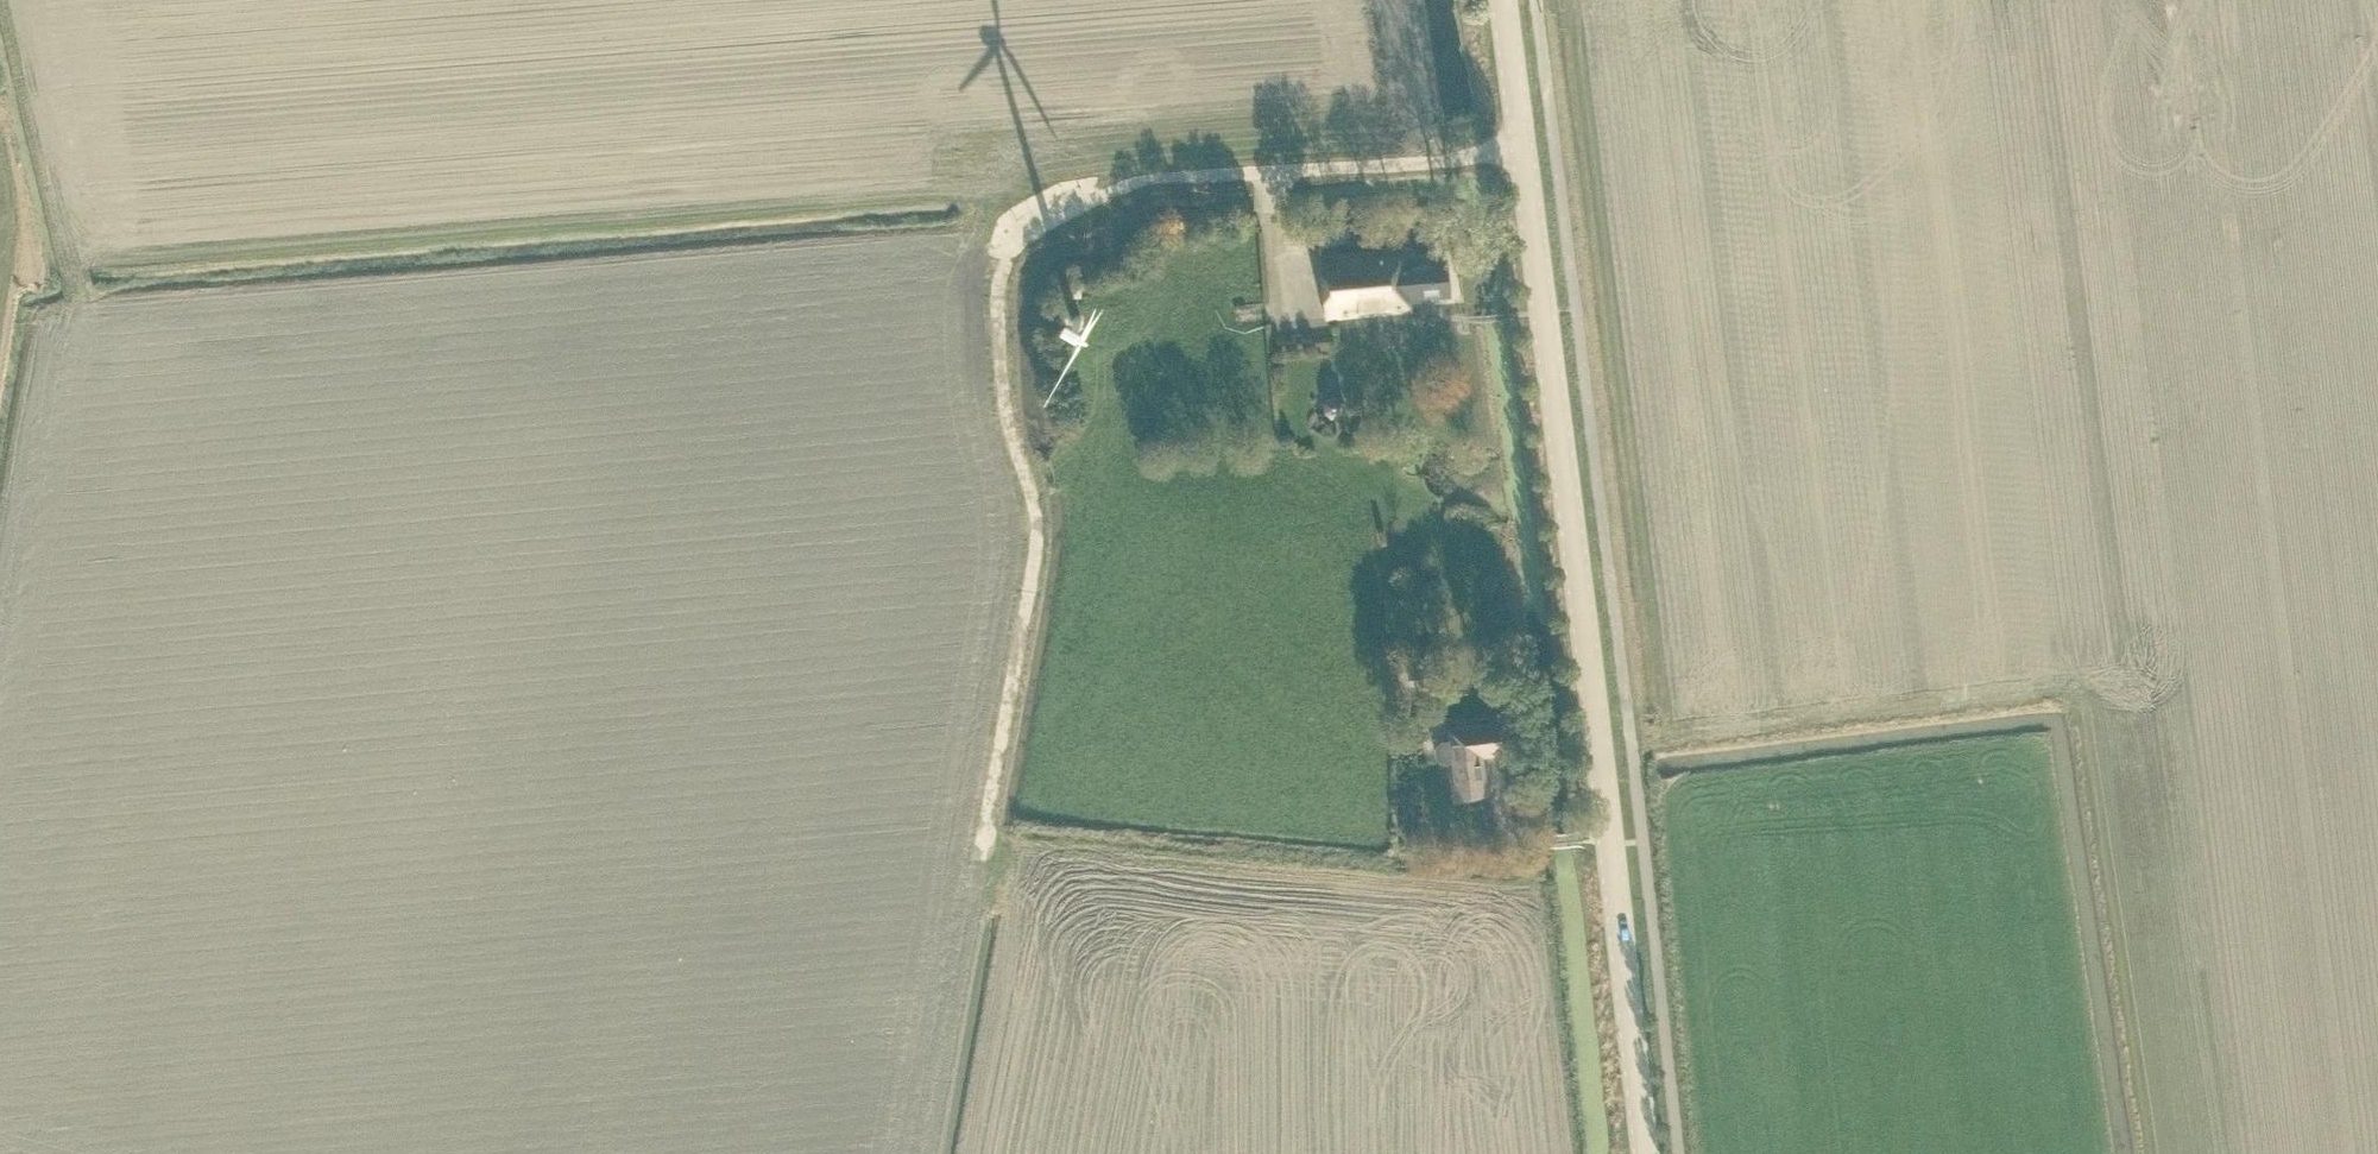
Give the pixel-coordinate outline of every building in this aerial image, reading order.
[(1410,299),(1451,295),(1447,259),(1406,263),(1405,248),(1320,255),(1325,317),(1411,309),(1410,299)] [(1346,410),(1346,400),(1340,393),(1328,394),(1323,401),(1323,410),(1329,417),(1340,416),(1346,410)] [(1487,793),(1482,756),(1502,753),(1497,721),(1447,728),(1449,739),(1441,741),(1434,748),(1435,758),(1444,763),(1452,762),(1457,798),(1487,793)]
